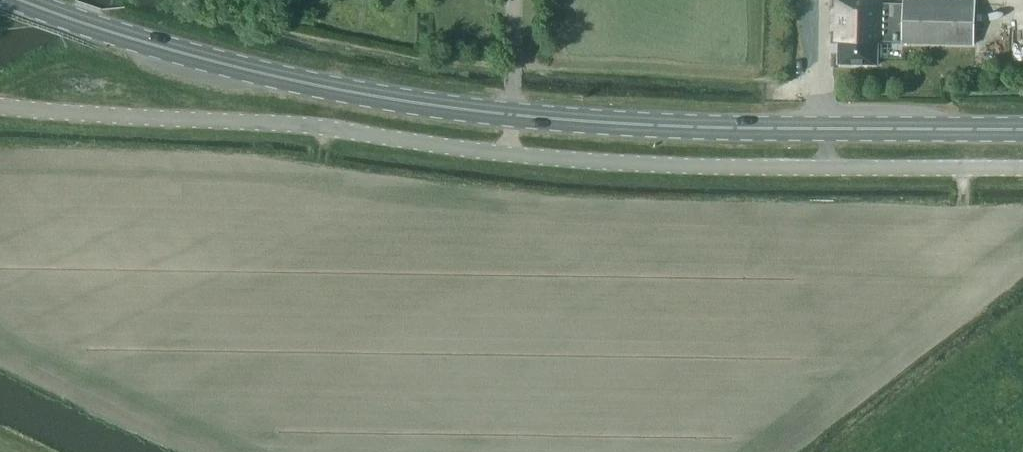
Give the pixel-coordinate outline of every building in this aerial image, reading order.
[(836,41),(839,41),(838,64),(878,65),(879,42),(882,42),(882,40),(883,3),(883,1),(868,0),(838,0),(836,41)] [(882,40),(902,41),(902,42),(973,45),(975,2),(929,0),(903,0),(903,4),(883,3),(882,40)]
